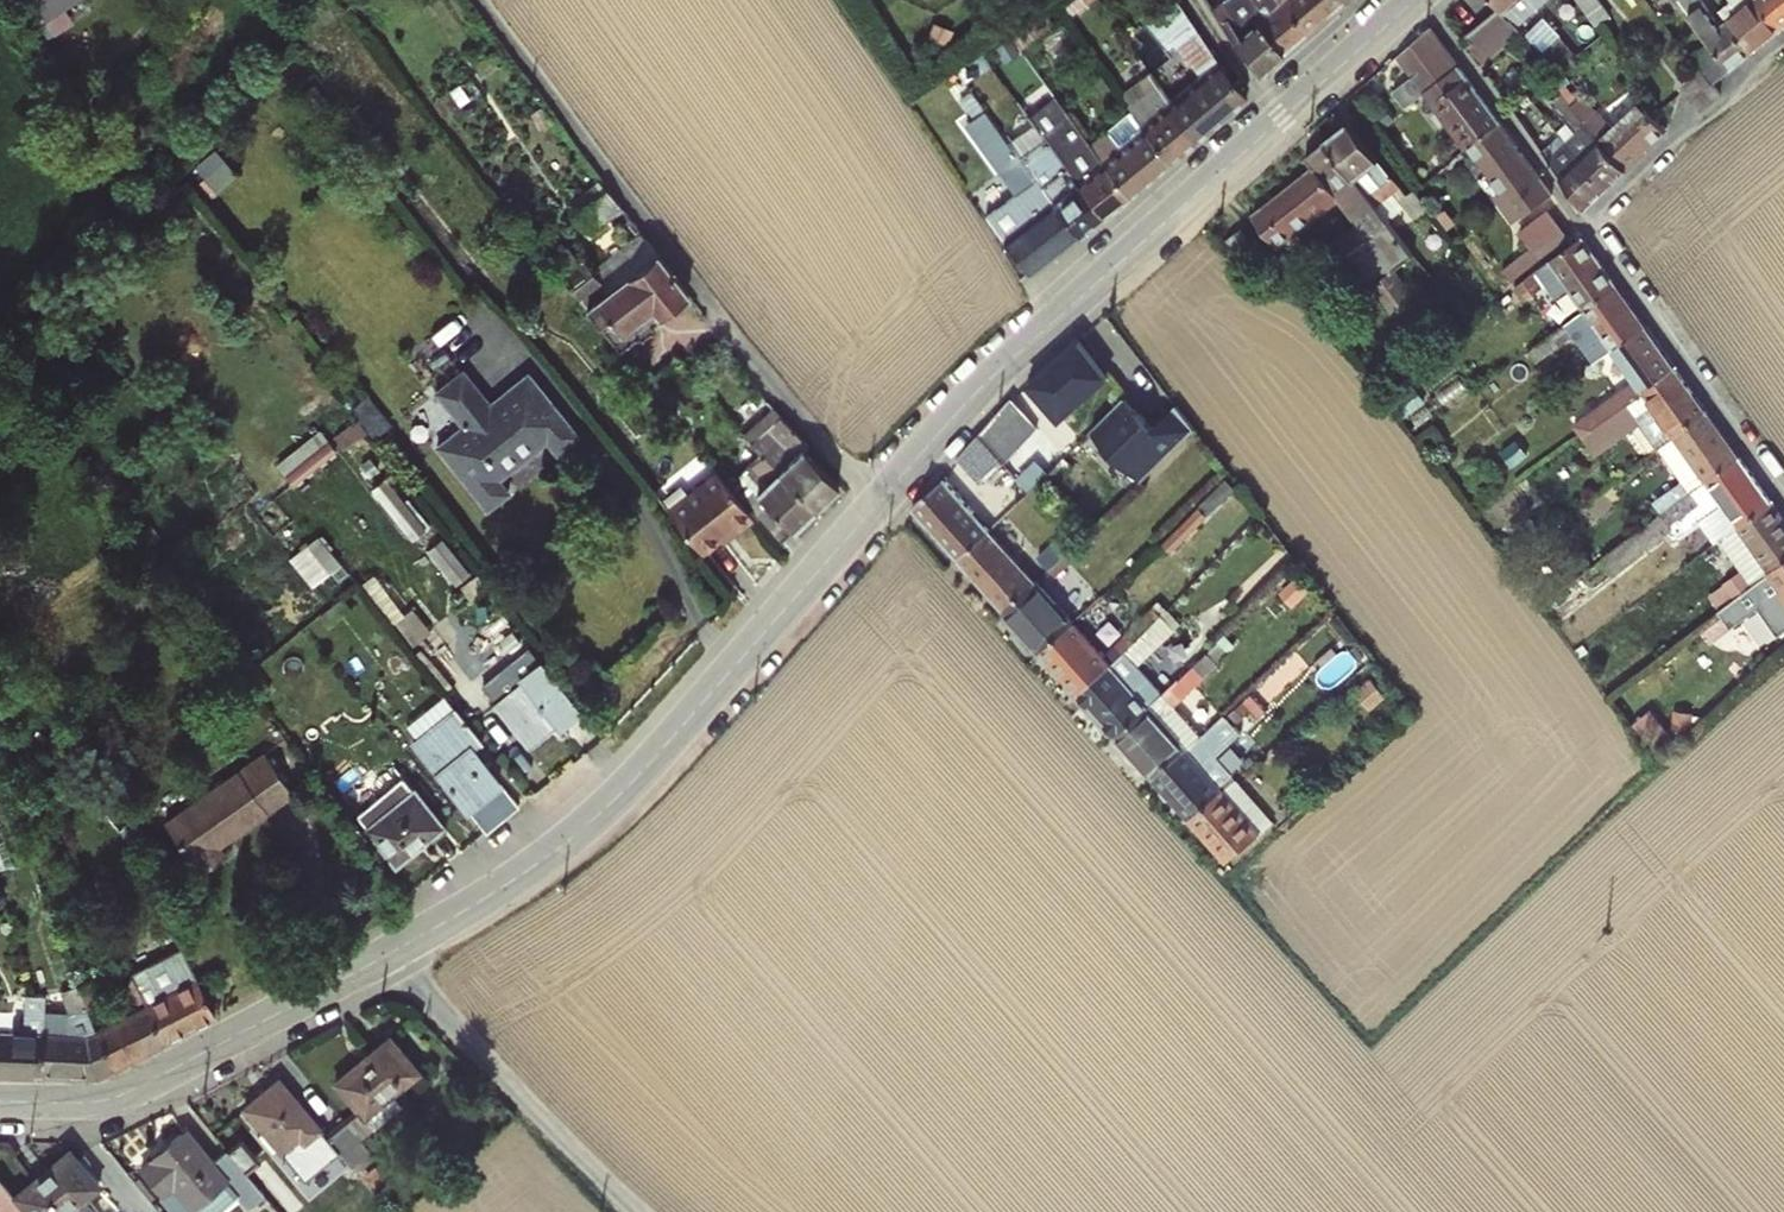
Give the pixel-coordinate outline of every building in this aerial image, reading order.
[(70,3),(75,0),(37,0),(58,31),(79,16),(70,3)] [(1281,55),(1256,24),(1244,0),(1231,8),(1225,0),(1213,8),(1258,74),(1281,55)] [(1259,8),(1269,0),(1253,0),(1259,8)] [(1281,2),(1306,33),(1346,0),(1283,0),(1281,2)] [(1552,0),(1495,0),(1501,7),(1519,28),(1552,0)] [(1753,54),(1728,23),(1723,28),(1706,6),(1702,9),(1695,0),(1679,0),(1710,42),(1732,71),(1753,54)] [(1779,32),(1783,29),(1783,0),(1757,0),(1756,1),(1779,32)] [(1753,54),(1779,32),(1756,1),(1728,23),(1753,54)] [(1281,2),(1256,24),(1281,55),(1306,33),(1281,2)] [(1184,53),(1188,49),(1203,68),(1214,58),(1200,39),(1203,36),(1177,5),(1148,33),(1163,50),(1173,41),(1184,53)] [(1501,7),(1467,35),(1474,42),(1467,47),(1480,66),(1522,32),(1519,28),(1501,7)] [(1102,106),(1036,18),(1011,35),(1047,85),(1062,106),(1065,110),(1128,198),(1144,185),(1169,164),(1143,130),(1121,149),(1109,132),(1099,138),(1085,118),(1102,106)] [(1557,37),(1539,52),(1559,75),(1577,60),(1557,37)] [(1715,85),(1732,71),(1710,42),(1691,56),(1707,75),(1715,85)] [(1447,48),(1436,56),(1450,76),(1431,90),(1471,147),(1502,125),(1447,48)] [(1417,70),(1431,90),(1450,76),(1436,56),(1417,70)] [(1172,102),(1166,107),(1193,143),(1246,98),(1217,63),(1172,102)] [(1715,85),(1707,75),(1685,93),(1701,114),(1723,95),(1715,85)] [(1062,106),(1047,85),(1033,96),(1047,116),(1062,106)] [(1594,92),(1576,108),(1593,127),(1590,129),(1597,136),(1604,129),(1597,122),(1611,110),(1594,92)] [(1146,127),(1143,130),(1169,164),(1193,143),(1166,107),(1156,94),(1134,112),(1146,127)] [(1610,189),(1628,171),(1602,142),(1597,136),(1590,129),(1593,127),(1576,108),(1564,95),(1553,104),(1579,134),(1568,143),(1610,189)] [(1644,103),(1602,142),(1628,171),(1668,134),(1644,103)] [(1527,131),(1533,140),(1542,133),(1550,142),(1560,134),(1533,104),(1517,117),(1527,131)] [(1055,153),(1072,177),(1102,218),(1128,198),(1065,110),(1057,115),(1060,120),(1041,133),(1055,153)] [(1354,124),(1329,143),(1381,211),(1406,191),(1354,124)] [(1471,147),(1514,207),(1545,185),(1502,125),(1471,147)] [(1020,156),(1044,187),(1077,237),(1102,218),(1072,177),(1055,153),(1043,162),(1019,127),(1007,132),(1014,142),(1011,144),(1020,156)] [(1291,190),(1315,221),(1341,202),(1360,228),(1340,242),(1394,313),(1417,297),(1397,270),(1416,257),(1381,211),(1329,143),(1307,160),(1315,171),(1291,190)] [(1610,189),(1568,143),(1555,155),(1551,149),(1544,154),(1587,210),(1610,189)] [(1020,156),(1011,144),(999,153),(1010,168),(1014,165),(1036,193),(1044,187),(1020,156)] [(1077,237),(1044,187),(1036,193),(994,223),(1029,274),(1077,237)] [(606,188),(577,211),(592,233),(622,210),(606,188)] [(1291,190),(1256,217),(1279,248),(1315,221),(1291,190)] [(1419,221),(1432,211),(1419,192),(1405,202),(1419,221)] [(1522,232),(1542,259),(1571,239),(1551,212),(1522,232)] [(1246,228),(1230,242),(1237,251),(1254,237),(1246,228)] [(567,248),(550,262),(627,359),(639,350),(631,340),(688,297),(644,239),(592,279),(567,248)] [(1587,313),(1620,289),(1584,239),(1542,269),(1537,273),(1553,296),(1567,286),(1587,313)] [(1533,277),(1520,288),(1528,299),(1542,289),(1533,277)] [(1597,365),(1615,352),(1648,328),(1620,289),(1587,313),(1533,353),(1540,362),(1575,337),(1597,365)] [(1648,328),(1615,352),(1645,394),(1678,370),(1648,328)] [(1677,439),(1710,414),(1678,370),(1645,394),(1677,439)] [(528,374),(490,404),(464,371),(437,393),(463,425),(437,445),(490,510),(510,494),(500,481),(548,443),(558,455),(579,438),(528,374)] [(1599,429),(1631,405),(1641,397),(1632,386),(1586,420),(1595,432),(1599,429)] [(1156,428),(1130,395),(1097,430),(1146,483),(1200,434),(1180,409),(1156,428)] [(681,408),(675,401),(666,407),(672,415),(681,408)] [(1041,431),(1014,401),(1003,413),(1029,443),(1041,431)] [(1631,405),(1599,429),(1610,444),(1621,437),(1617,432),(1640,417),(1631,405)] [(773,410),(743,435),(750,442),(769,461),(815,511),(839,488),(804,452),(808,447),(773,410)] [(1029,443),(1003,413),(991,425),(1018,455),(1029,443)] [(1710,414),(1677,439),(1708,483),(1741,458),(1710,414)] [(322,424),(279,461),(297,481),(340,444),(322,424)] [(1018,455),(991,425),(980,437),(1007,466),(1018,455)] [(984,488),(1007,466),(980,437),(955,463),(954,465),(965,479),(972,473),(984,488)] [(747,462),(725,481),(737,491),(780,544),(815,511),(769,461),(750,442),(738,452),(747,462)] [(1740,529),(1741,528),(1775,505),(1741,458),(1708,483),(1704,486),(1663,517),(1584,576),(1595,592),(1673,532),(1678,539),(1695,527),(1711,551),(1740,529)] [(753,520),(718,476),(669,514),(702,555),(734,529),(737,533),(753,520)] [(1655,505),(1663,517),(1704,486),(1697,476),(1687,484),(1686,482),(1655,505)] [(991,533),(945,481),(914,509),(960,561),(991,533)] [(401,491),(392,498),(422,535),(431,528),(401,491)] [(1741,528),(1774,574),(1783,567),(1783,518),(1775,505),(1741,528)] [(317,583),(345,560),(321,530),(293,553),(317,583)] [(1037,583),(991,533),(960,561),(1006,612),(1037,583)] [(1040,560),(1050,572),(1080,543),(1071,533),(1040,560)] [(442,541),(432,548),(459,581),(468,574),(442,541)] [(1080,543),(1050,572),(1055,578),(1087,550),(1080,543)] [(1768,595),(1783,617),(1783,567),(1774,574),(1769,577),(1736,601),(1722,612),(1729,623),(1768,595)] [(1729,590),(1736,601),(1769,577),(1762,567),(1729,590)] [(1074,625),(1037,583),(1006,612),(1043,654),(1074,625)] [(1100,717),(1118,737),(1146,711),(1165,696),(1139,666),(1177,633),(1165,618),(1156,627),(1111,668),(1081,696),(1100,717)] [(1074,625),(1043,654),(1081,696),(1111,668),(1074,625)] [(518,670),(490,692),(532,745),(559,723),(563,728),(581,713),(542,664),(524,678),(518,670)] [(1146,711),(1118,737),(1155,779),(1186,751),(1197,741),(1201,738),(1174,708),(1207,680),(1196,668),(1183,682),(1165,696),(1146,711)] [(484,743),(446,695),(410,724),(422,738),(417,742),(470,808),(503,783),(475,749),(484,743)] [(1225,716),(1201,738),(1197,741),(1209,755),(1238,730),(1225,716)] [(1225,794),(1186,751),(1155,779),(1193,822),(1225,794)] [(1231,774),(1238,782),(1254,768),(1247,760),(1231,774)] [(189,866),(217,905),(318,830),(284,780),(253,803),(260,813),(189,866)] [(1238,782),(1225,794),(1193,822),(1229,862),(1274,823),(1238,782)] [(418,790),(369,827),(397,862),(445,825),(418,790)] [(147,1006),(165,1043),(218,1014),(180,941),(162,950),(176,981),(167,984),(172,994),(147,1006)] [(133,976),(139,989),(143,987),(137,975),(133,976)] [(134,991),(139,989),(133,976),(128,978),(134,991)] [(93,980),(78,985),(89,1010),(103,1003),(93,980)] [(46,1016),(43,1074),(103,1076),(114,1070),(97,1031),(89,1010),(78,985),(61,991),(70,1014),(62,1017),(46,1016)] [(0,1034),(0,1073),(43,1074),(46,1016),(47,995),(26,994),(25,1035),(0,1034)] [(147,1006),(97,1031),(114,1070),(165,1043),(147,1006)] [(360,1110),(345,1122),(360,1139),(403,1102),(395,1091),(419,1071),(391,1037),(336,1081),(360,1110)] [(322,1130),(279,1081),(245,1109),(283,1153),(300,1139),(305,1145),(322,1130)] [(353,1165),(370,1151),(360,1139),(345,1122),(328,1137),(353,1165)] [(227,1150),(213,1162),(186,1130),(152,1158),(154,1160),(141,1170),(177,1211),(187,1211),(226,1181),(242,1199),(257,1186),(227,1150)] [(17,1197),(29,1211),(69,1211),(86,1197),(100,1187),(72,1152),(17,1197)] [(86,1197),(69,1211),(98,1211),(86,1197)]
